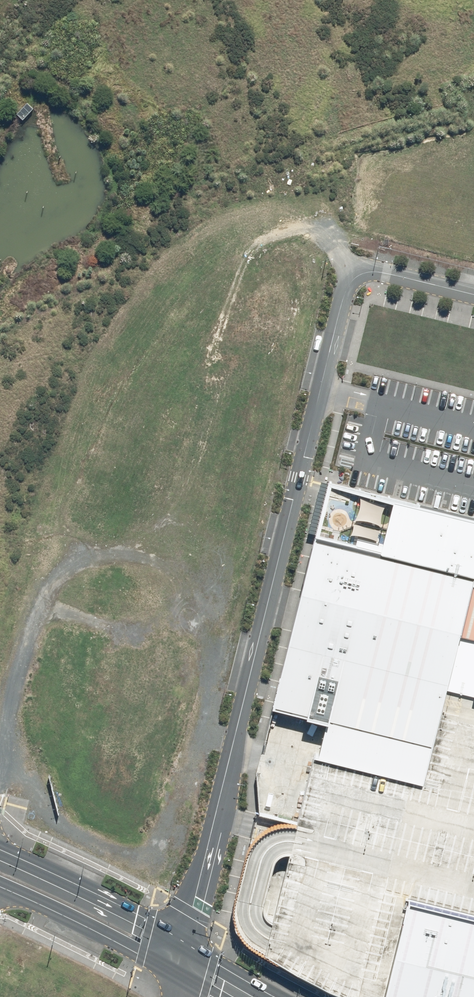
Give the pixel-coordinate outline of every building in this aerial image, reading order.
[(396,494),(382,549),(317,533),(298,607),(274,704),(296,709),(328,717),(383,730),(432,741),(447,681),(473,687),(473,513),(396,494)] [(473,908),(473,687),(447,681),(432,741),(428,758),(424,775),(320,751),(316,750),(298,820),(295,830),(291,848),(273,918),(266,948),(331,985),(368,996),(385,996),(410,893),(473,908)] [(325,734),(320,751),(424,775),(428,758),(432,741),(383,730),(328,717),(325,734)] [(410,893),(385,996),(473,996),(473,908),(410,893)]
